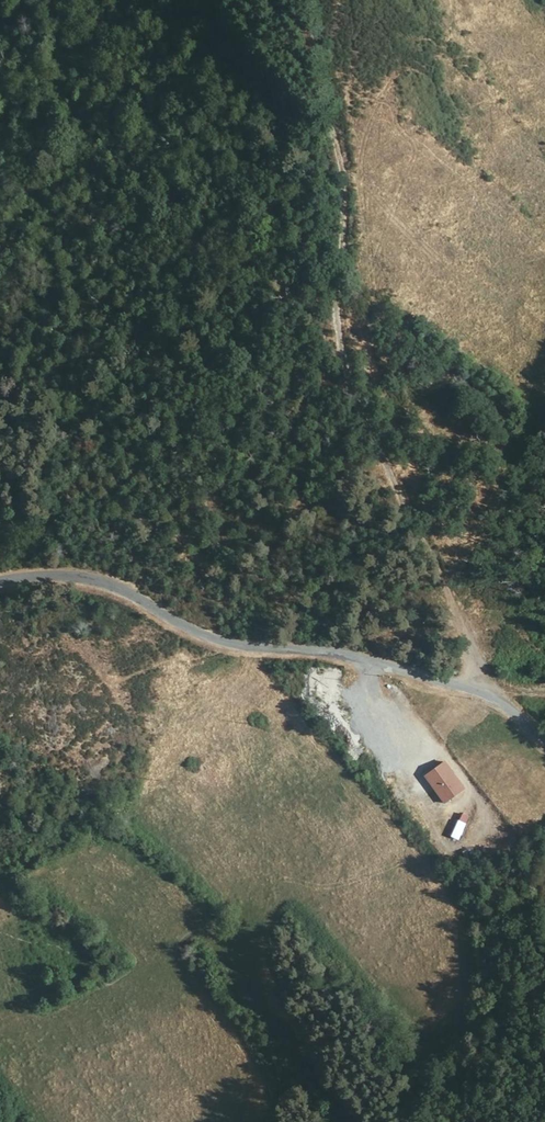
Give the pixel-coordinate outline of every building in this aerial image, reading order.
[(441,805),(465,791),(446,761),(423,775),(441,805)] [(456,821),(451,838),(459,841),(464,823),(456,821)]
